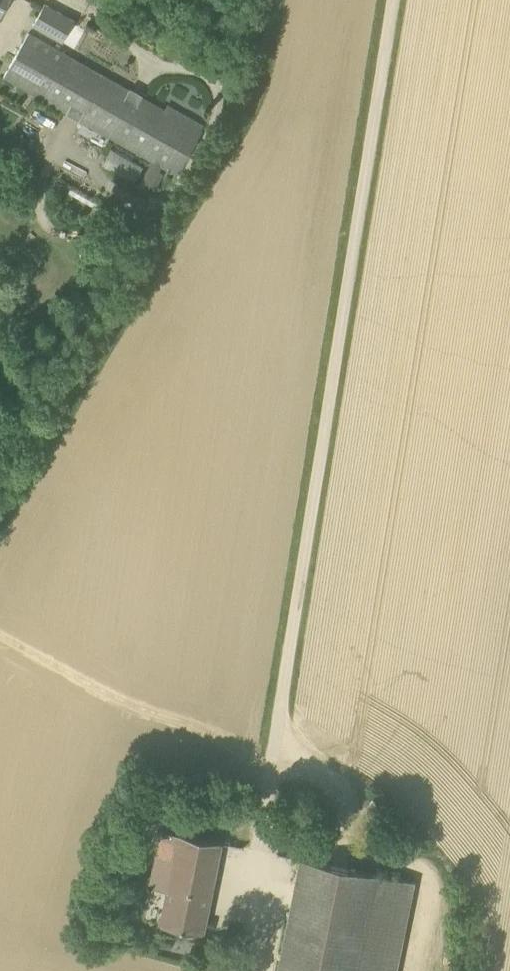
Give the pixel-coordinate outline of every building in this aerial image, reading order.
[(2,17),(11,0),(0,0),(0,16),(2,17)] [(75,20),(44,4),(33,25),(63,42),(75,20)] [(179,175),(204,131),(29,33),(4,76),(179,175)] [(152,868),(148,886),(169,890),(162,925),(203,933),(221,842),(180,834),(173,872),(152,868)] [(301,858),(279,970),(361,970),(380,873),(301,858)]
